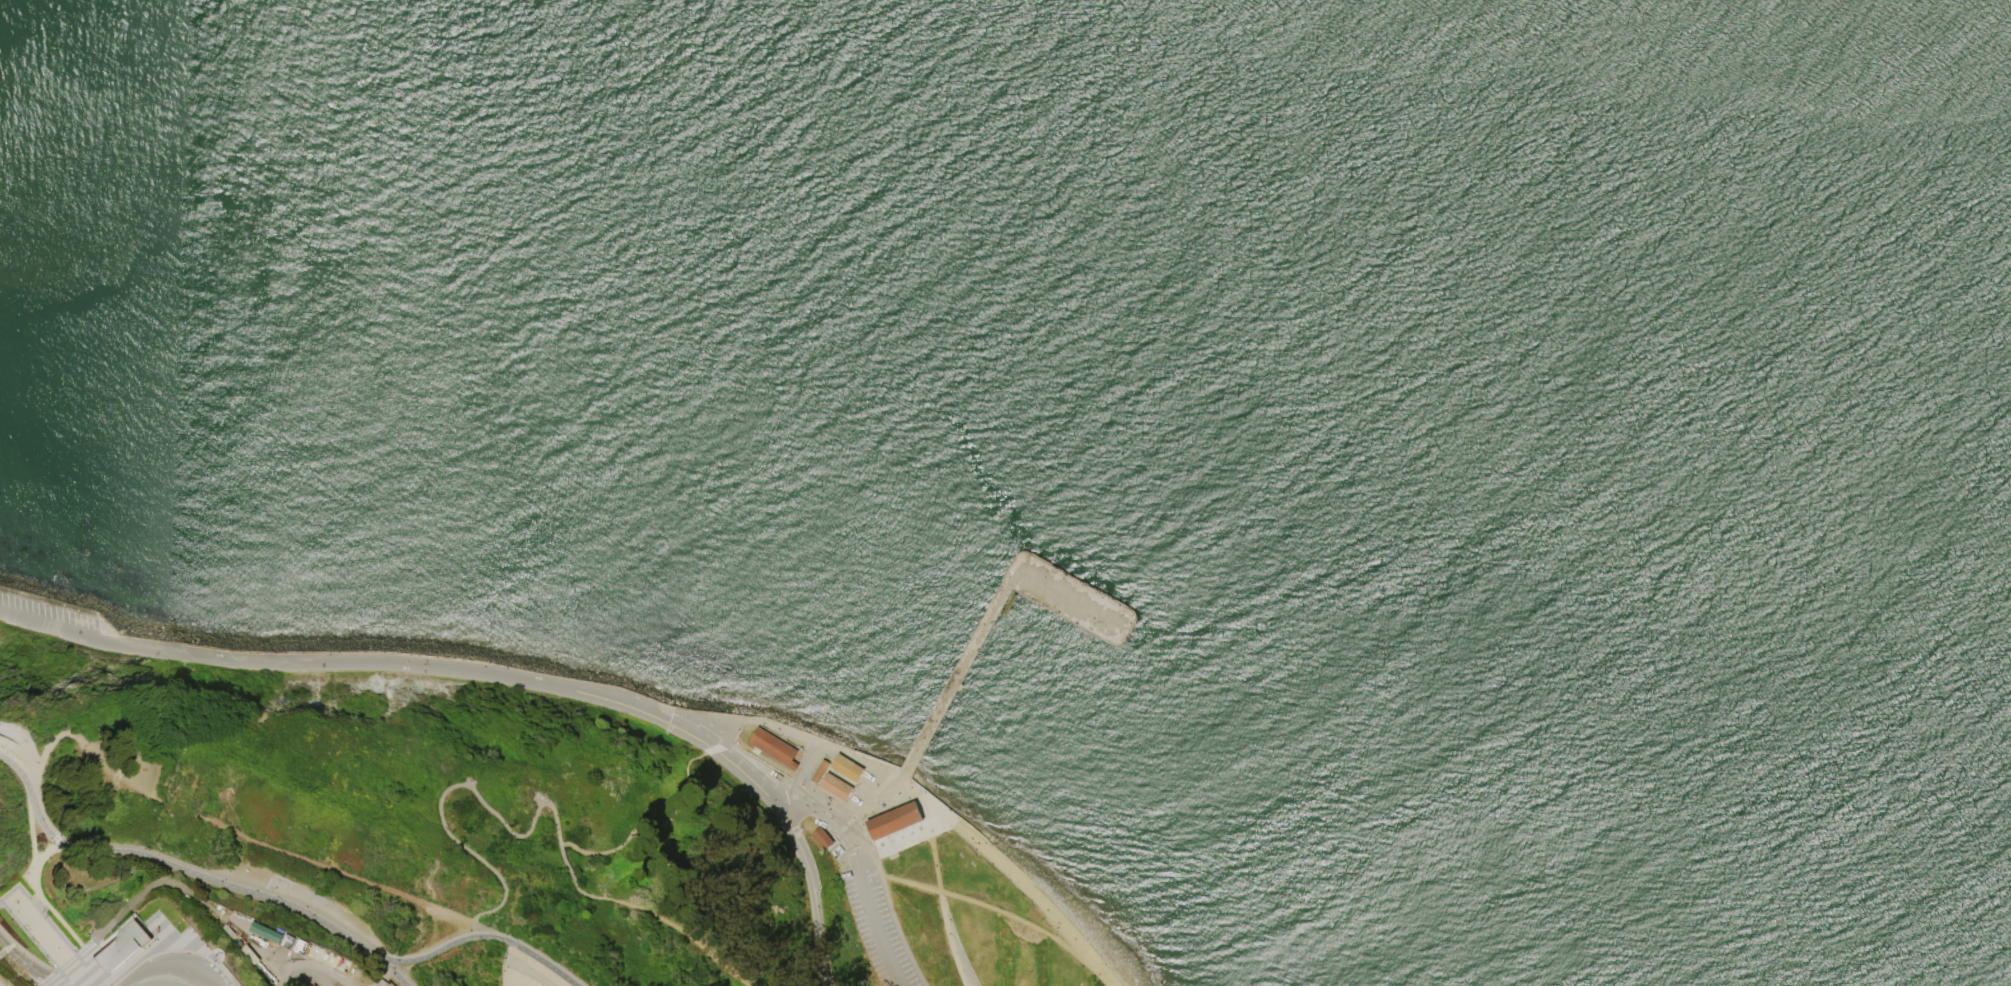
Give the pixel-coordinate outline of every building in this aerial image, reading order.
[(745,742),(755,726),(796,752),(790,761),(795,764),(791,771),(745,742)] [(854,782),(828,766),(836,753),(862,769),(854,782)] [(827,763),(815,783),(808,779),(820,759),(827,763)] [(816,785),(824,772),(850,788),(842,801),(816,785)] [(863,821),(871,841),(885,835),(922,820),(918,811),(913,800),(863,821)] [(818,826),(832,842),(822,850),(808,834),(818,826)] [(107,977),(151,939),(134,920),(91,957),(102,971),(107,977)] [(286,934),(296,939),(290,950),(281,946),(286,934)] [(245,944),(259,960),(253,965),(239,950),(245,944)]
